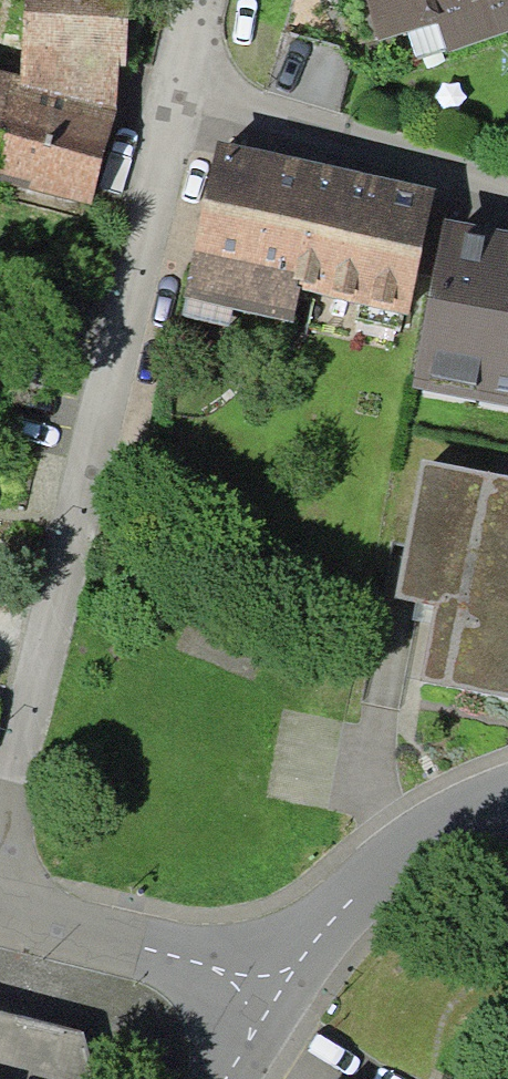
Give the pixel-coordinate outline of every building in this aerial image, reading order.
[(0,81),(0,198),(84,221),(115,123),(125,0),(13,0),(7,83),(0,81)] [(365,62),(507,25),(507,0),(347,0),(365,62)] [(424,198),(222,151),(191,287),(287,309),(294,277),(400,301),(424,198)] [(449,229),(421,373),(507,390),(507,240),(449,229)] [(425,463),(401,595),(436,601),(422,678),(507,693),(507,478),(425,463)]
